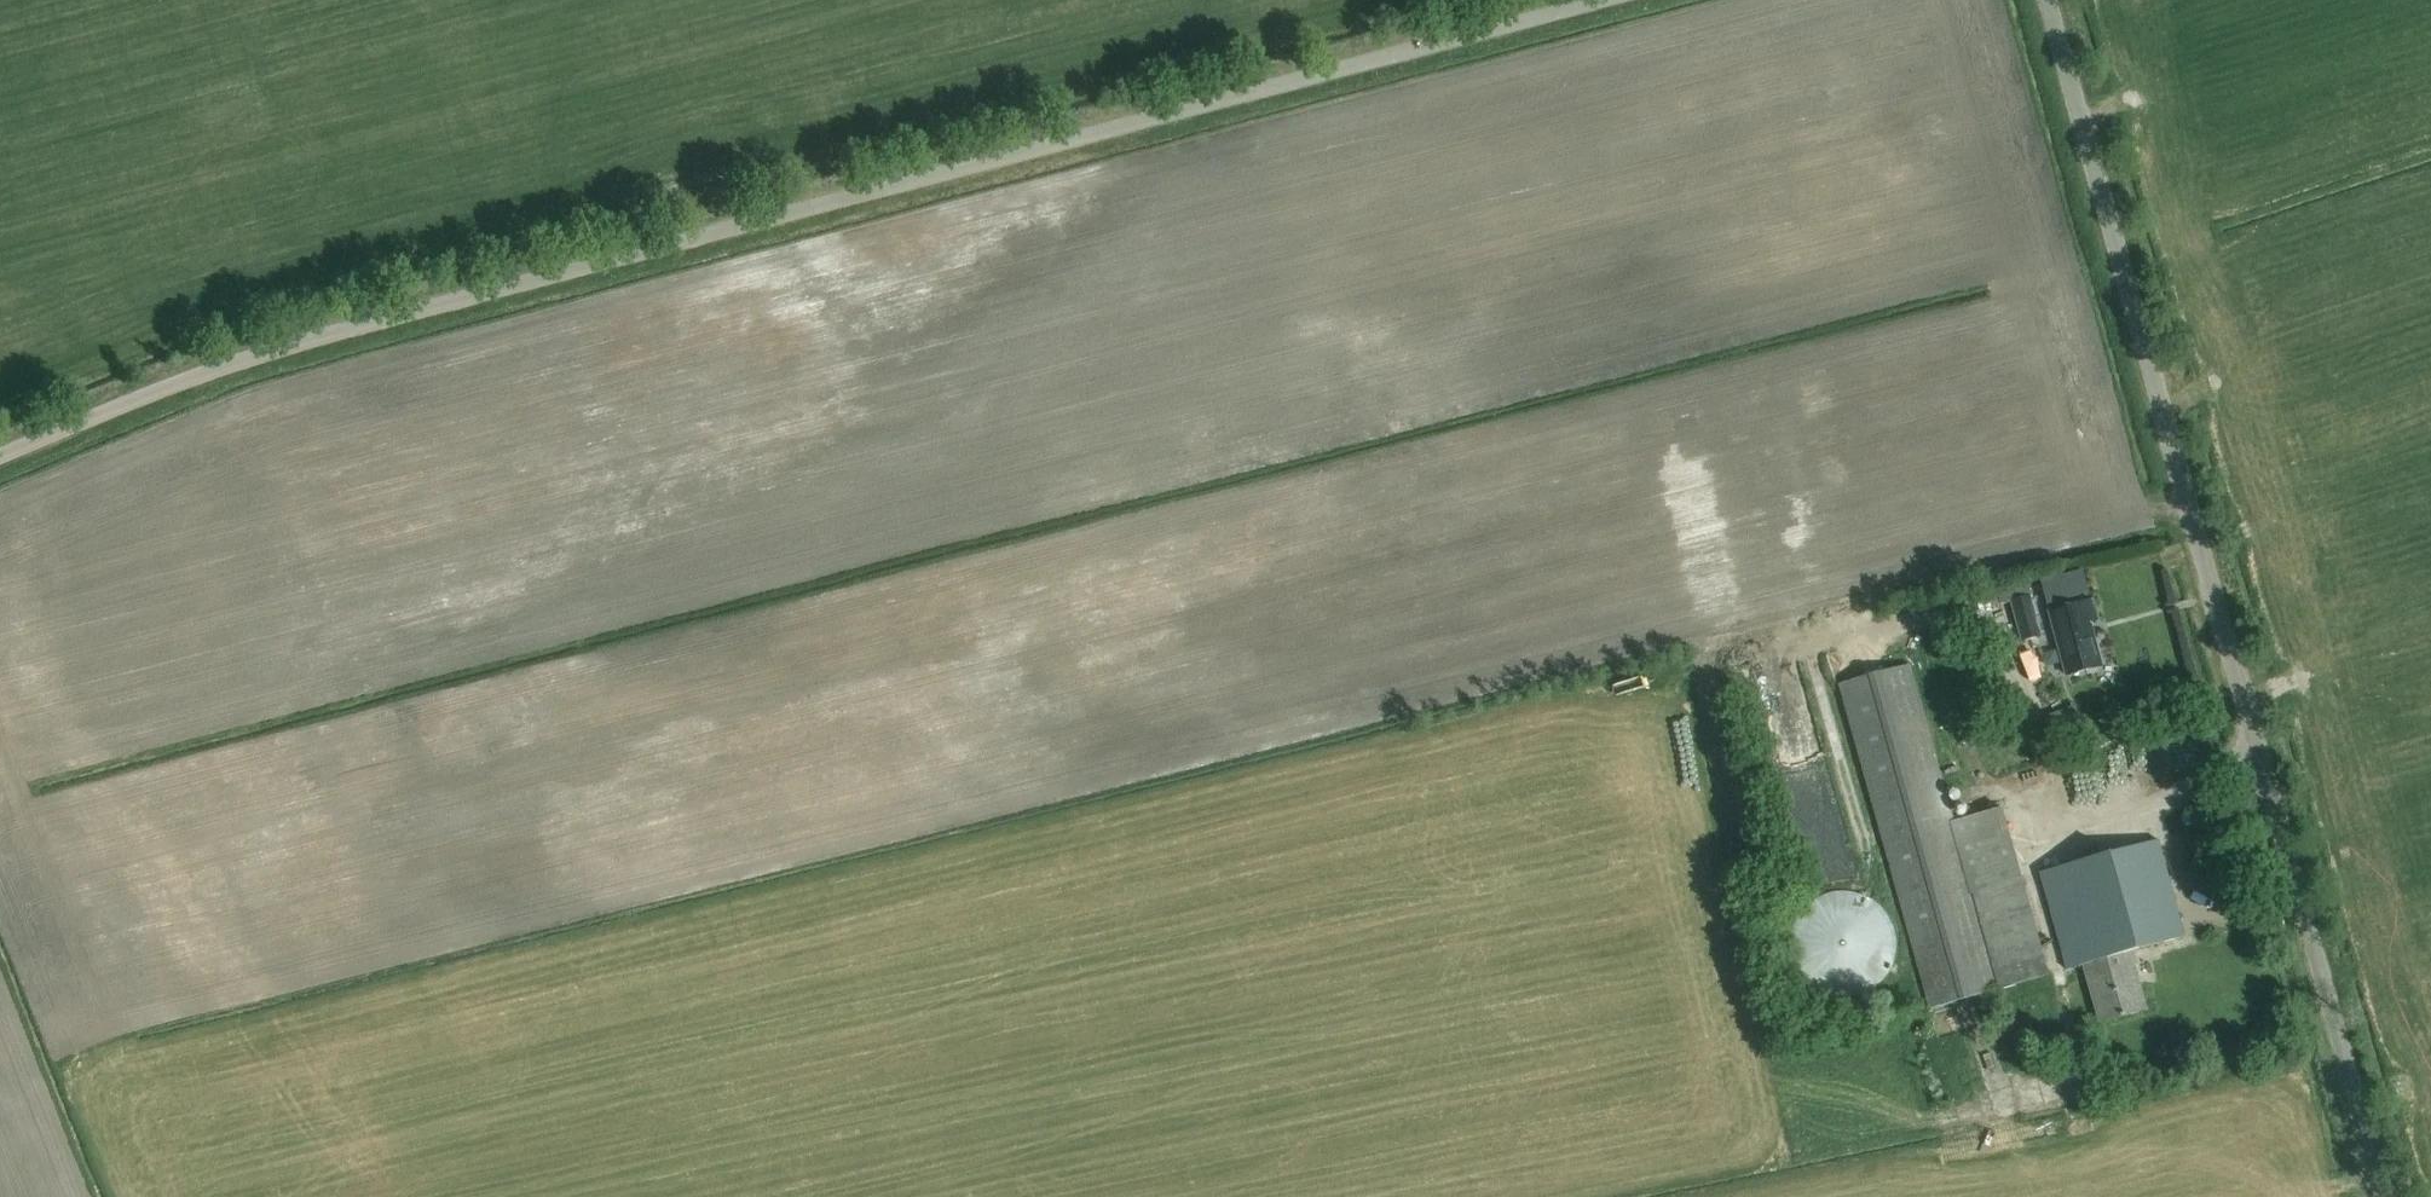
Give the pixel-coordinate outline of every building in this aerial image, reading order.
[(2041,635),(2027,583),(1996,591),(2000,605),(2012,602),(2023,640),(2041,635)] [(2091,623),(2099,620),(2093,601),(2050,613),(2067,676),(2103,666),(2091,623)] [(1839,686),(1931,1009),(2001,989),(2001,988),(2049,975),(2002,808),(1954,822),(1910,666),(1839,686)] [(2131,952),(2186,936),(2159,840),(2041,873),(2068,970),(2084,965),(2100,1023),(2147,1010),(2131,952)] [(1893,946),(1889,923),(1876,904),(1855,893),(1832,891),(1810,900),(1795,918),(1788,940),(1792,963),(1806,983),(1826,994),(1850,995),(1871,986),(1887,969),(1893,946)]
